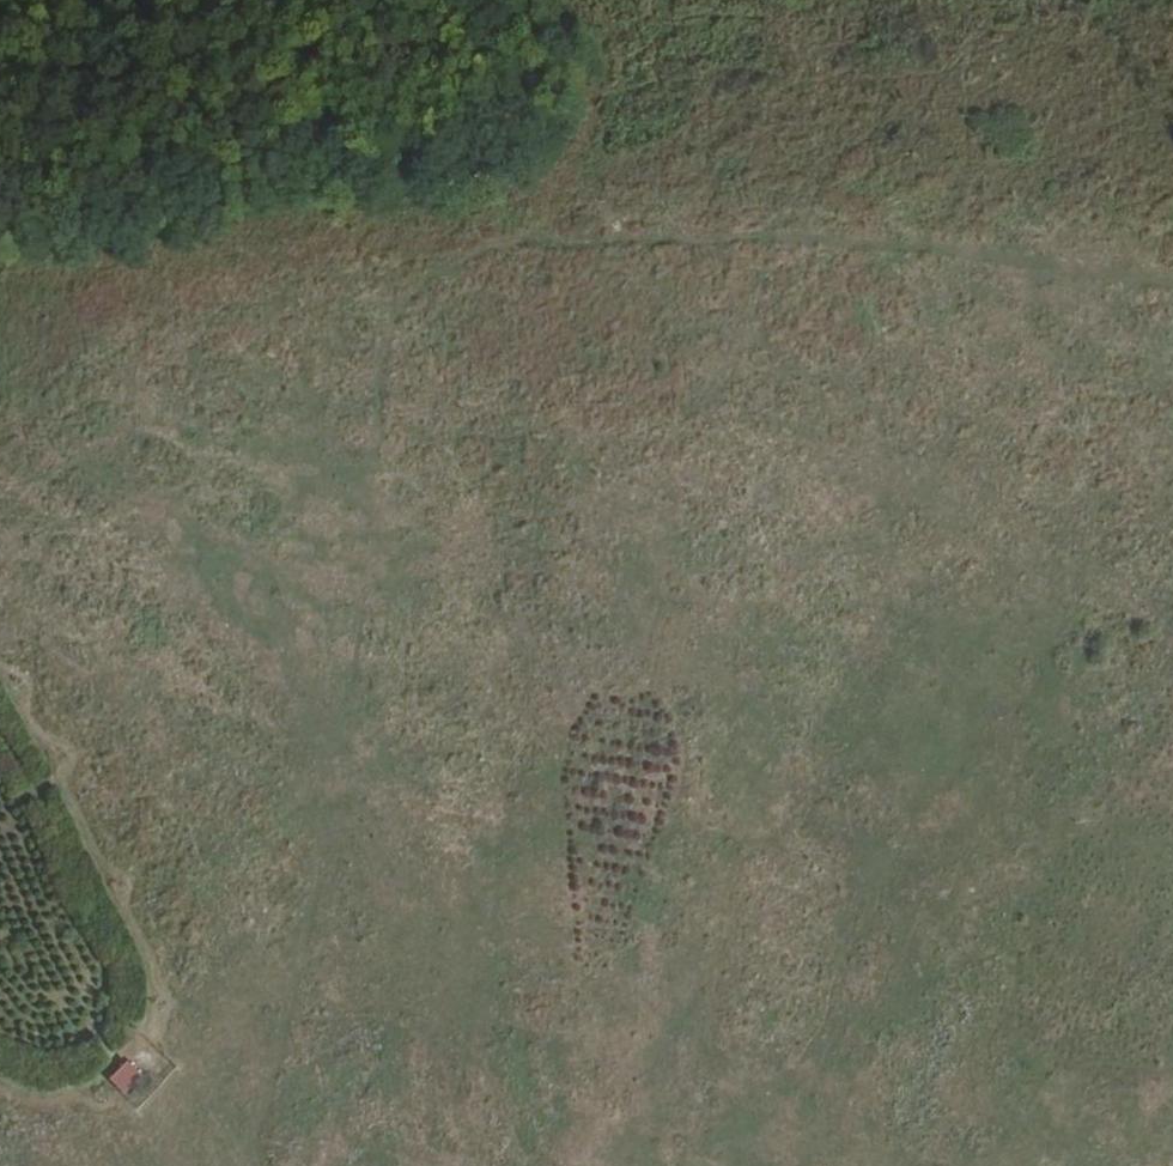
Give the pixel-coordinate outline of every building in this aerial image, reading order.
[(128,1058),(107,1076),(123,1094),(144,1076),(128,1058)]
